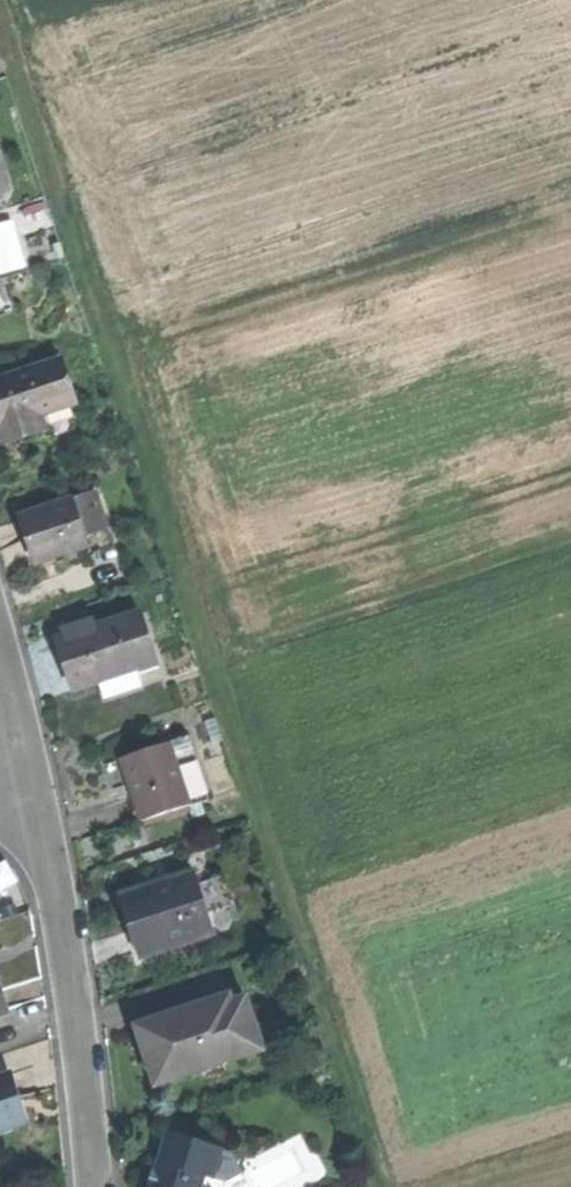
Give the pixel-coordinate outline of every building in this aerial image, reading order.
[(0,296),(0,324),(13,320),(6,294),(0,296)] [(0,386),(0,416),(5,430),(9,429),(15,444),(54,431),(49,415),(79,405),(65,363),(0,386)] [(99,498),(75,507),(85,541),(110,532),(99,498)] [(72,504),(24,520),(33,547),(39,566),(88,549),(85,541),(75,507),(72,504)] [(144,615),(60,642),(68,667),(76,693),(105,684),(141,672),(160,666),(144,615)] [(141,672),(105,684),(111,702),(146,690),(141,672)] [(186,743),(170,748),(185,792),(201,786),(186,743)] [(170,748),(122,764),(130,790),(136,808),(185,792),(170,748)] [(195,875),(120,899),(130,927),(140,960),(214,935),(195,875)] [(186,1013),(145,1026),(154,1055),(164,1086),(264,1054),(247,1003),(224,1010),(222,1003),(187,1014),(186,1013)] [(0,1080),(0,1132),(24,1124),(17,1102),(8,1077),(0,1080)] [(168,1135),(152,1186),(196,1186),(201,1173),(211,1176),(218,1150),(168,1135)] [(218,1150),(211,1176),(201,1173),(196,1186),(222,1186),(232,1154),(218,1150)]
